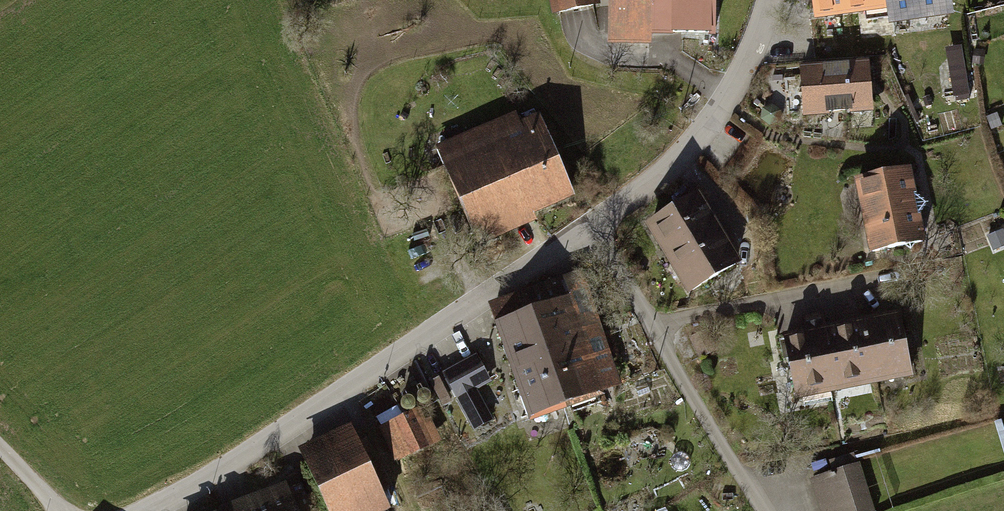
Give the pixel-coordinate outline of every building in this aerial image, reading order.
[(547,16),(596,6),(595,0),(544,0),(547,16)] [(603,48),(647,48),(647,39),(709,40),(710,0),(603,0),(603,48)] [(819,32),(949,14),(947,0),(814,0),(819,32)] [(969,47),(951,48),(953,99),(971,98),(969,47)] [(865,61),(796,67),(801,118),(869,112),(865,61)] [(531,106),(430,149),(474,250),(575,207),(531,106)] [(907,170),(849,182),(864,259),(923,248),(907,170)] [(641,228),(661,262),(715,231),(694,196),(641,228)] [(684,299),(737,267),(715,231),(661,262),(684,299)] [(587,372),(526,394),(536,421),(622,391),(581,276),(556,285),(587,372)] [(556,285),(494,307),(526,394),(587,372),(556,285)] [(909,380),(895,313),(860,320),(873,387),(909,380)] [(801,332),(777,337),(790,404),(831,396),(818,329),(816,314),(798,318),(801,332)] [(873,387),(860,320),(818,329),(831,396),(873,387)] [(477,357),(445,374),(475,431),(491,422),(475,391),(490,383),(477,357)] [(421,409),(375,430),(391,465),(437,443),(421,409)] [(294,451),(321,510),(385,510),(348,427),(294,451)] [(806,481),(815,510),(870,510),(856,465),(806,481)] [(220,510),(221,510),(298,510),(287,483),(220,510)]
